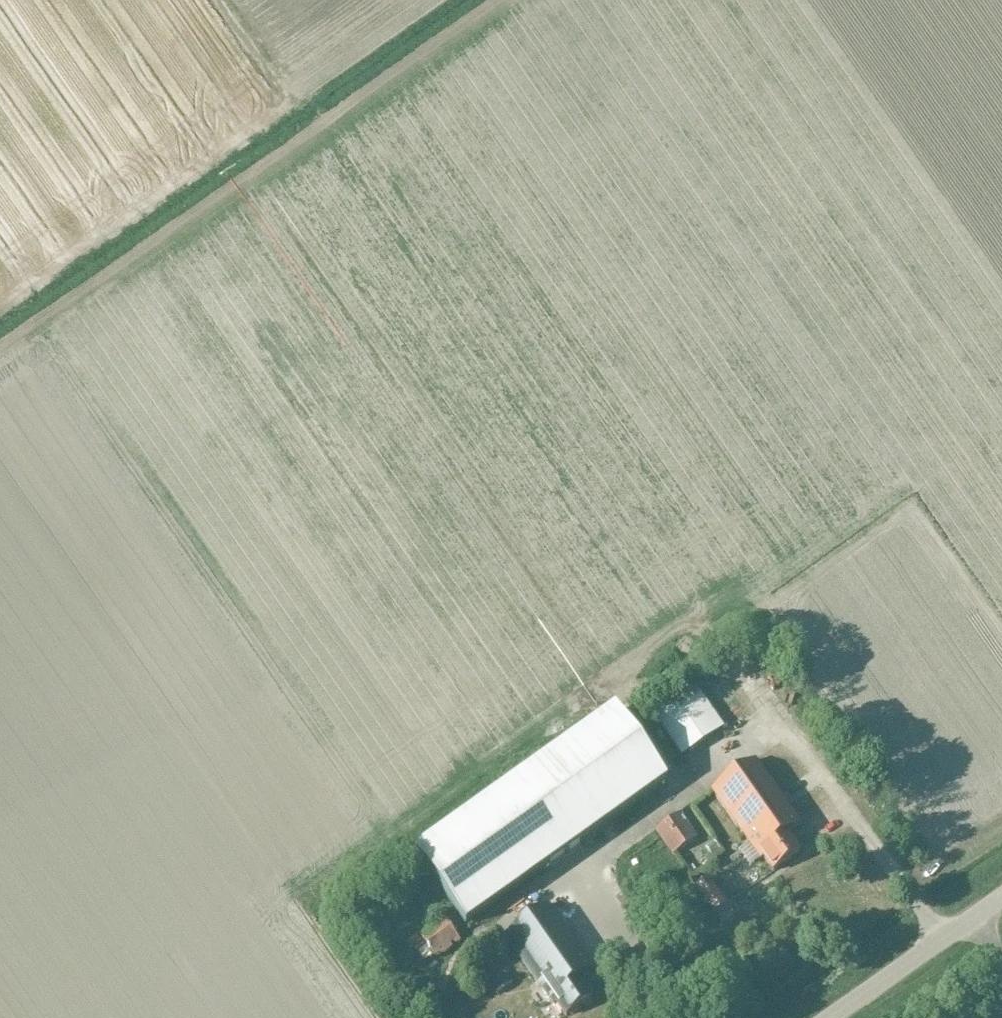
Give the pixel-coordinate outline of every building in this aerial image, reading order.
[(695,688),(653,717),(681,757),(723,729),(695,688)] [(667,783),(620,717),(616,711),(415,855),(467,927),(667,783)] [(802,828),(801,827),(755,761),(712,792),(763,862),(765,861),(775,874),(803,854),(790,836),(802,828)] [(657,831),(674,856),(700,839),(682,813),(657,831)] [(715,845),(708,850),(713,858),(720,853),(715,845)] [(727,905),(710,881),(708,877),(696,885),(719,918),(724,915),(720,910),(727,905)] [(595,973),(549,907),(507,937),(557,1007),(559,1006),(567,1017),(569,1017),(594,1000),(582,982),(595,973)] [(421,933),(438,960),(463,943),(446,917),(421,933)] [(489,987),(504,976),(494,962),(480,973),(489,987)]
